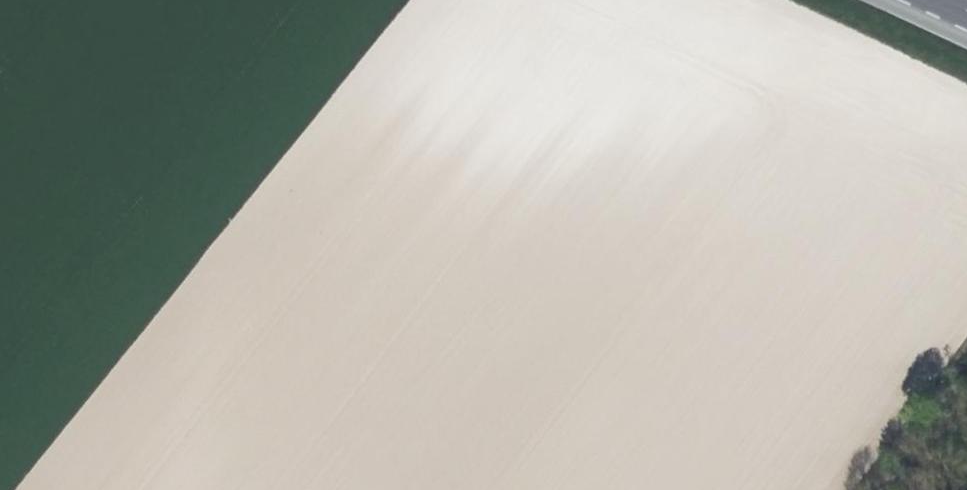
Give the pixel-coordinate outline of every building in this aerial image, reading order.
[(210,474),(213,474),(213,450),(198,450),(198,478),(199,489),(210,489),(210,474)]
